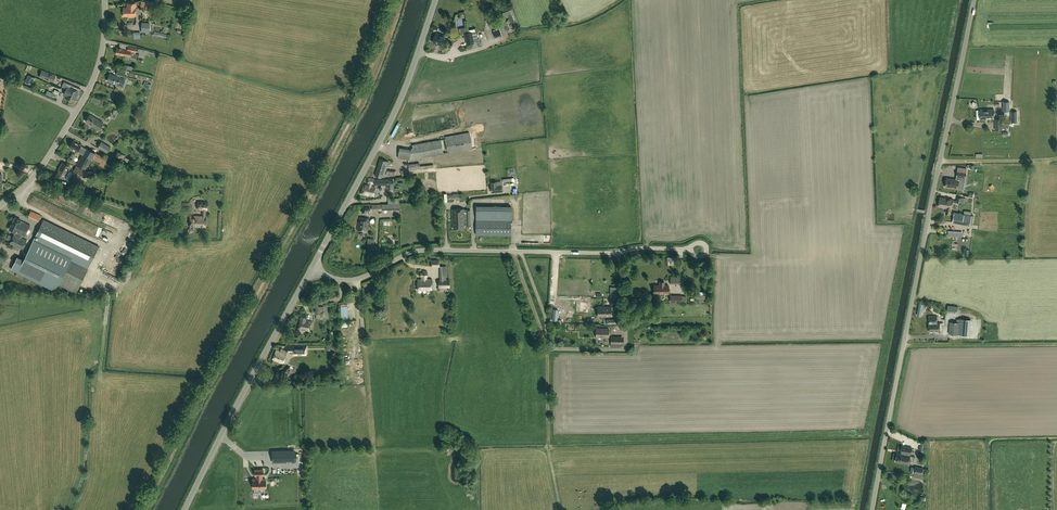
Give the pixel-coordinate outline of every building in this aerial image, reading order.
[(153,11),(155,2),(145,0),(144,2),(141,1),(140,6),(143,7),(143,9),(153,11)] [(123,16),(136,16),(136,3),(127,3),(127,7),(123,7),(123,16)] [(502,21),(506,31),(514,28),(513,23),(514,22),(511,14),(508,15),(507,14),(502,17),(503,20),(502,21)] [(149,33),(150,23),(141,23),(141,32),(149,33)] [(495,38),(501,35),(499,29),(493,31),(495,38)] [(465,34),(467,44),(473,43),(471,32),(465,34)] [(433,42),(445,47),(448,38),(436,33),(433,42)] [(117,47),(116,54),(130,56),(131,52),(136,52),(137,47),(128,46),(127,50),(125,50),(125,48),(117,47)] [(139,52),(138,57),(144,58),(145,54),(148,55),(148,50),(140,49),(140,48),(138,48),(138,52),(139,52)] [(126,69),(118,67),(116,75),(124,77),(126,69)] [(43,78),(53,82),(56,75),(45,71),(42,70),(40,76),(43,77),(43,78)] [(107,81),(116,84),(115,85),(119,87),(120,85),(122,86),(125,78),(118,76),(110,74),(107,81)] [(34,79),(27,76),(25,83),(31,85),(34,79)] [(67,86),(67,85),(67,84),(64,82),(63,85),(66,86),(64,90),(67,92),(65,97),(70,99),(74,89),(67,86)] [(70,86),(67,85),(67,86),(74,89),(70,99),(74,102),(76,98),(77,99),(79,95),(78,95),(80,88),(75,86),(74,88),(70,86)] [(980,110),(980,120),(994,120),(994,110),(980,110)] [(85,121),(95,127),(99,129),(103,122),(99,120),(90,114),(85,121)] [(404,160),(471,148),(469,133),(416,142),(417,146),(402,148),(404,160)] [(70,147),(77,151),(78,150),(81,151),(80,153),(82,154),(77,164),(86,169),(92,158),(100,162),(99,164),(103,166),(107,159),(86,147),(85,149),(81,146),(81,145),(73,140),(72,143),(71,143),(70,145),(70,146),(70,147)] [(98,147),(107,153),(111,147),(101,141),(98,147)] [(132,160),(125,157),(126,156),(117,151),(114,157),(119,159),(119,158),(130,164),(132,160)] [(381,177),(384,177),(389,162),(380,160),(375,176),(381,178),(381,177)] [(64,179),(71,167),(72,168),(74,165),(68,162),(66,165),(62,162),(59,168),(60,169),(58,172),(57,175),(64,179)] [(88,171),(76,165),(73,171),(84,178),(88,171)] [(958,189),(960,181),(947,179),(946,187),(958,189)] [(503,191),(502,184),(491,185),(492,192),(503,191)] [(375,187),(363,185),(362,195),(367,196),(367,195),(373,196),(375,187)] [(940,198),(939,207),(952,209),(953,200),(940,198)] [(190,216),(190,227),(206,228),(206,217),(206,210),(207,210),(208,203),(198,202),(198,210),(203,210),(202,217),(190,216)] [(364,206),(362,213),(368,215),(370,208),(364,206)] [(511,236),(511,206),(476,206),(475,235),(511,236)] [(463,229),(463,226),(471,226),(470,216),(464,216),(464,209),(452,210),(452,223),(453,223),(453,229),(463,229)] [(27,217),(38,222),(41,215),(31,210),(27,217)] [(972,215),(954,212),(953,220),(963,222),(963,221),(970,222),(972,215)] [(369,219),(359,217),(357,230),(367,232),(369,219)] [(9,229),(15,232),(10,243),(22,250),(27,240),(21,238),(22,235),(25,237),(30,225),(21,221),(15,218),(9,229)] [(44,220),(24,260),(18,257),(11,269),(54,290),(58,284),(76,293),(98,247),(80,238),(60,228),(44,220)] [(432,290),(432,279),(427,279),(427,276),(427,273),(420,273),(420,277),(421,277),(421,280),(418,280),(418,290),(432,290)] [(446,279),(446,276),(440,276),(440,280),(438,280),(438,288),(450,288),(449,279),(446,279)] [(654,294),(668,294),(668,286),(664,286),(664,282),(660,282),(660,286),(654,286),(654,294)] [(586,311),(586,301),(575,301),(575,311),(586,311)] [(603,307),(602,307),(602,311),(603,311),(603,313),(602,313),(602,319),(603,319),(603,317),(611,317),(611,307),(603,307)] [(309,331),(311,322),(306,321),(306,319),(305,319),(306,316),(301,315),(298,330),(309,331)] [(965,328),(965,323),(972,324),(972,321),(976,321),(976,316),(973,316),(965,315),(965,318),(954,318),(954,322),(950,322),(949,335),(964,336),(964,335),(966,335),(967,328),(965,328)] [(940,323),(937,323),(929,323),(929,332),(940,332),(940,323)] [(596,337),(609,337),(609,329),(596,329),(596,337)] [(306,355),(307,345),(288,345),(288,347),(288,352),(292,352),(291,355),(306,355)] [(280,352),(276,350),(272,360),(283,364),(288,352),(288,347),(286,347),(286,351),(281,350),(280,352)] [(911,454),(912,448),(902,446),(901,452),(902,452),(902,454),(897,453),(896,462),(909,464),(910,456),(910,453),(911,454)] [(272,451),(273,462),(294,461),(294,450),(272,451)] [(923,468),(915,466),(914,473),(925,475),(925,469),(923,469),(923,468)] [(264,488),(266,488),(265,479),(262,479),(262,475),(263,475),(263,469),(255,469),(255,475),(256,475),(256,479),(253,479),(253,488),(255,488),(264,488)]
